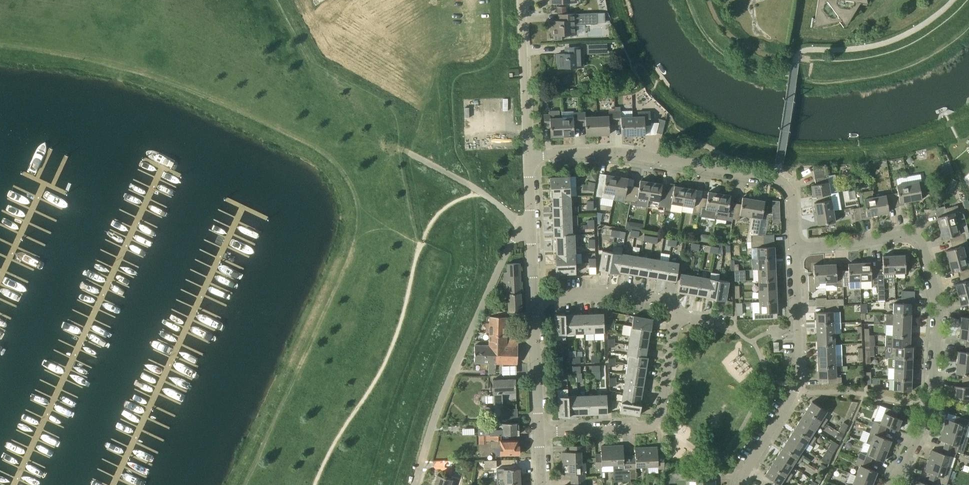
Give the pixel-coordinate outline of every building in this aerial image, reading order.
[(815,19),(812,17),(811,26),(838,20),(844,27),(858,3),(867,4),(866,0),(818,0),(815,19)] [(562,40),(562,35),(577,34),(576,26),(576,25),(598,24),(597,13),(576,14),(559,14),(559,20),(551,21),(552,30),(553,30),(553,35),(553,40),(562,40)] [(565,47),(566,53),(558,54),(558,63),(560,63),(560,68),(576,67),(576,59),(583,59),(582,46),(565,47)] [(610,124),(615,124),(615,111),(609,111),(609,116),(597,116),(598,135),(610,135),(610,124)] [(633,135),(633,117),(621,117),(621,111),(615,111),(615,124),(621,123),(622,135),(633,135)] [(574,125),(580,125),(579,112),(573,113),(574,117),(562,117),(563,136),(574,135),(574,125)] [(598,135),(597,116),(586,117),(586,112),(579,112),(580,125),(586,125),(586,135),(598,135)] [(633,117),(633,135),(645,134),(645,125),(651,124),(650,112),(638,112),(638,116),(633,117)] [(563,136),(562,117),(550,118),(550,114),(544,114),(544,126),(550,126),(551,136),(563,136)] [(660,119),(656,132),(662,134),(666,120),(660,119)] [(940,166),(944,176),(952,172),(948,162),(940,166)] [(823,195),(830,193),(838,192),(835,174),(827,176),(826,168),(814,170),(816,184),(811,185),(813,196),(823,195)] [(614,194),(617,176),(606,174),(605,184),(598,183),(596,196),(603,197),(604,192),(614,194)] [(551,187),(570,186),(570,176),(550,177),(551,187)] [(633,189),(627,188),(628,178),(617,176),(614,194),(625,195),(624,200),(631,201),(633,189)] [(648,199),(651,182),(640,180),(639,190),(633,189),(631,201),(637,202),(638,197),(648,199)] [(908,183),(911,200),(922,198),(921,193),(927,193),(925,180),(919,181),(908,183)] [(665,207),(667,194),(661,193),(662,184),(651,182),(648,199),(659,201),(658,206),(665,207)] [(900,202),(911,200),(908,183),(897,185),(898,193),(892,194),(894,206),(901,205),(900,202)] [(551,197),(571,196),(577,195),(576,186),(570,186),(551,187),(551,197)] [(681,213),(681,211),(686,187),(675,186),(673,195),(667,194),(665,207),(671,208),(670,211),(681,213)] [(698,216),(701,200),(695,199),(697,189),(686,187),(681,211),(692,213),(692,215),(698,216)] [(854,190),(848,191),(848,193),(849,198),(849,199),(856,198),(856,197),(855,192),(854,190)] [(715,218),(717,210),(720,193),(709,191),(707,201),(701,200),(698,216),(715,218)] [(859,207),(861,220),(868,219),(867,216),(878,214),(875,197),(873,197),(872,191),(859,193),(861,203),(865,202),(865,206),(859,207)] [(729,205),(730,202),(731,195),(720,193),(717,210),(727,212),(727,217),(733,218),(735,206),(729,205)] [(816,213),(833,210),(830,193),(823,195),(824,201),(814,202),(816,213)] [(888,207),(894,206),(892,194),(875,197),(878,214),(889,212),(888,207)] [(553,206),(571,205),(571,196),(551,197),(552,197),(553,206)] [(751,216),(754,199),(743,197),(741,207),(735,206),(733,218),(739,219),(740,214),(751,216)] [(758,235),(761,218),(762,218),(765,201),(754,199),(751,216),(747,241),(751,241),(764,241),(764,234),(758,235)] [(553,216),(572,215),(571,205),(553,206),(553,216)] [(964,214),(959,211),(958,205),(945,208),(947,214),(937,217),(940,228),(966,221),(964,214)] [(855,221),(861,220),(859,207),(853,208),(855,221)] [(833,210),(816,213),(818,224),(835,221),(833,210)] [(553,225),(572,225),(572,215),(553,216),(553,225)] [(967,238),(968,238),(968,233),(966,221),(940,228),(943,238),(953,236),(954,242),(967,238)] [(554,235),(575,234),(572,234),(572,225),(553,225),(554,235)] [(556,245),(575,244),(575,234),(554,235),(554,236),(556,236),(556,245)] [(949,261),(966,257),(963,246),(968,245),(967,238),(954,242),(956,248),(946,250),(949,261)] [(757,258),(775,258),(775,246),(765,247),(764,241),(751,241),(752,259),(757,258)] [(556,254),(575,253),(575,244),(556,245),(557,254),(556,254)] [(714,253),(715,246),(706,244),(704,251),(714,253)] [(609,271),(612,252),(602,250),(599,269),(609,271)] [(619,273),(622,253),(612,252),(609,271),(619,273)] [(556,264),(576,263),(575,253),(556,254),(556,264)] [(628,273),(631,255),(622,253),(619,273),(619,272),(628,273)] [(638,275),(641,256),(631,255),(628,273),(638,275)] [(878,300),(885,300),(884,273),(894,273),(894,255),(883,256),(883,272),(877,272),(878,285),(878,300)] [(894,255),(894,273),(906,272),(905,255),(894,255)] [(647,276),(650,258),(641,256),(638,275),(647,276)] [(968,274),(968,267),(966,257),(949,261),(952,272),(961,269),(963,275),(968,274)] [(657,278),(660,259),(650,258),(647,276),(657,278)] [(758,269),(775,268),(775,258),(757,258),(758,269)] [(666,279),(669,261),(660,259),(657,278),(666,279)] [(669,261),(666,279),(676,281),(679,263),(669,261)] [(878,285),(877,272),(871,272),(871,262),(859,263),(860,288),(871,288),(871,285),(878,285)] [(508,294),(509,311),(522,311),(520,263),(507,263),(507,272),(505,272),(505,294),(508,294)] [(576,263),(556,264),(556,274),(576,273),(576,263)] [(843,286),(843,273),(837,274),(836,263),(825,264),(826,282),(832,281),(832,283),(833,284),(835,285),(837,286),(843,286)] [(850,289),(860,288),(859,263),(848,263),(849,273),(843,273),(843,286),(849,286),(850,289)] [(819,282),(826,282),(825,264),(814,265),(814,275),(808,275),(809,291),(816,291),(815,286),(818,286),(819,284),(819,282)] [(758,280),(776,279),(775,268),(758,269),(758,280)] [(742,276),(739,276),(739,270),(734,270),(735,280),(743,280),(742,276)] [(688,293),(691,275),(681,273),(678,292),(688,293)] [(968,291),(968,274),(963,275),(965,281),(955,284),(958,294),(968,291)] [(697,295),(700,276),(691,275),(688,293),(697,295)] [(706,297),(710,278),(700,276),(697,295),(706,296),(706,297)] [(716,299),(719,280),(710,278),(706,297),(716,299)] [(759,291),(776,290),(776,279),(758,280),(759,291)] [(719,280),(716,299),(726,301),(729,281),(719,280)] [(759,301),(777,301),(776,290),(759,291),(759,301)] [(958,294),(961,305),(968,303),(968,291),(958,294)] [(838,305),(838,299),(826,299),(826,297),(816,298),(816,306),(826,306),(838,305)] [(914,303),(915,297),(902,297),(902,303),(894,302),(893,314),(911,314),(911,303),(914,303)] [(777,301),(759,301),(760,313),(755,313),(755,319),(774,318),(773,312),(777,312),(777,301)] [(816,323),(834,323),(833,312),(839,312),(838,305),(826,306),(826,312),(816,312),(816,323)] [(594,314),(594,332),(605,332),(604,313),(594,314)] [(911,325),(911,314),(893,314),(886,313),(885,324),(893,325),(911,325)] [(556,334),(566,333),(565,314),(555,314),(556,334)] [(575,333),(574,315),(566,315),(565,314),(566,333),(575,333)] [(575,333),(585,333),(584,314),(574,315),(575,333)] [(585,333),(594,332),(594,314),(584,314),(585,333)] [(506,335),(507,316),(490,316),(490,323),(490,332),(490,336),(497,336),(500,336),(506,336),(506,335)] [(651,329),(653,319),(633,316),(632,326),(651,329)] [(968,328),(968,317),(961,316),(960,327),(968,328)] [(817,334),(834,333),(834,323),(816,323),(817,334)] [(910,336),(911,325),(893,325),(893,335),(910,336)] [(651,329),(632,326),(630,335),(649,338),(650,329),(651,329)] [(960,327),(959,339),(968,340),(968,328),(960,327)] [(817,345),(835,344),(834,333),(817,334),(817,345)] [(874,335),(869,335),(869,334),(865,335),(865,346),(870,345),(874,345),(874,335)] [(647,348),(649,338),(630,335),(629,344),(647,348)] [(910,347),(910,346),(910,340),(910,336),(893,335),(892,346),(910,347)] [(500,336),(497,336),(490,336),(490,345),(518,346),(518,341),(506,341),(506,336),(500,336)] [(646,356),(647,348),(629,344),(627,354),(648,357),(646,356)] [(818,356),(835,355),(835,344),(817,345),(818,356)] [(488,359),(488,345),(475,345),(475,362),(489,363),(489,373),(496,373),(496,363),(494,363),(494,359),(488,359)] [(518,346),(490,345),(488,345),(488,359),(494,359),(494,363),(496,363),(518,363),(518,346)] [(874,356),(874,345),(870,345),(865,346),(866,356),(870,356),(874,356)] [(890,357),(895,357),(912,358),(913,346),(910,346),(910,347),(892,346),(892,352),(890,353),(890,357)] [(968,346),(968,352),(958,351),(957,362),(968,363),(968,346)] [(646,367),(648,357),(627,354),(627,355),(629,355),(628,364),(646,367)] [(836,366),(835,355),(818,356),(818,367),(836,366)] [(912,368),(912,358),(895,357),(894,368),(912,368)] [(957,362),(956,373),(966,374),(965,380),(968,381),(968,363),(957,362)] [(501,373),(515,373),(515,364),(500,364),(501,373)] [(645,376),(646,367),(628,364),(626,373),(645,376)] [(836,366),(818,367),(819,378),(829,377),(829,384),(842,383),(841,377),(836,377),(836,371),(841,371),(841,366),(836,366)] [(912,379),(912,368),(894,368),(894,379),(912,379)] [(643,386),(645,376),(626,373),(625,383),(643,386)] [(503,406),(502,393),(516,392),(516,378),(493,379),(494,406),(503,406)] [(911,391),(912,379),(894,379),(893,390),(911,391)] [(965,380),(964,386),(954,385),(953,397),(959,397),(959,401),(968,404),(968,381),(965,380)] [(642,395),(643,386),(625,383),(623,392),(642,395)] [(640,404),(642,395),(623,392),(622,402),(641,405),(641,404),(640,404)] [(570,414),(580,414),(579,395),(569,396),(570,414)] [(580,414),(591,414),(590,395),(579,395),(580,414)] [(591,414),(601,413),(600,395),(590,395),(591,414)] [(570,414),(569,396),(558,396),(559,416),(570,416),(570,414)] [(824,416),(827,411),(812,401),(806,411),(825,423),(828,419),(824,416)] [(640,415),(641,405),(622,402),(620,412),(640,415)] [(823,427),(825,423),(806,411),(800,420),(815,429),(818,424),(823,427)] [(875,421),(872,426),(884,431),(886,426),(897,430),(902,419),(884,412),(880,423),(875,421)] [(968,427),(968,426),(967,425),(968,420),(956,415),(954,421),(946,419),(943,429),(961,435),(966,436),(968,427)] [(812,434),(815,429),(800,420),(794,429),(814,441),(816,437),(812,434)] [(490,435),(501,435),(519,434),(518,430),(518,422),(498,423),(499,429),(485,430),(485,431),(478,431),(478,436),(479,436),(490,435)] [(838,430),(844,434),(848,425),(844,422),(838,430)] [(882,437),(884,431),(872,426),(870,432),(866,442),(870,444),(887,451),(891,440),(882,437)] [(811,445),(814,441),(794,429),(789,438),(804,448),(807,442),(811,445)] [(859,438),(865,441),(869,432),(863,429),(859,438)] [(963,453),(967,439),(967,437),(966,436),(961,435),(943,429),(940,440),(946,442),(944,447),(957,451),(963,453)] [(520,447),(519,446),(519,444),(518,444),(517,440),(501,441),(501,435),(490,435),(479,436),(479,444),(487,444),(486,441),(491,441),(491,448),(501,447),(502,455),(519,454),(519,452),(521,451),(521,450),(521,448),(520,447)] [(800,453),(804,448),(789,438),(783,447),(802,460),(805,455),(800,453)] [(827,451),(833,454),(839,445),(833,441),(827,451)] [(883,461),(887,451),(870,444),(866,454),(860,452),(858,457),(870,462),(872,457),(883,461)] [(563,463),(582,462),(581,451),(584,451),(583,445),(570,445),(570,451),(562,452),(563,463)] [(602,465),(613,464),(612,445),(601,446),(601,454),(596,454),(596,468),(602,467),(602,465)] [(631,478),(630,456),(624,456),(623,445),(612,445),(613,464),(614,474),(624,474),(624,479),(631,478)] [(636,466),(647,466),(646,447),(635,447),(635,455),(630,456),(631,478),(636,478),(636,469),(636,466)] [(664,468),(664,454),(658,454),(658,447),(646,447),(647,466),(648,473),(658,472),(658,468),(664,468)] [(800,464),(802,460),(783,447),(777,456),(792,466),(795,461),(800,464)] [(955,457),(957,451),(944,447),(942,453),(932,450),(929,460),(946,466),(950,455),(955,457)] [(833,454),(827,451),(822,460),(829,464),(833,454)] [(789,471),(792,466),(777,456),(771,465),(791,478),(793,474),(789,471)] [(868,468),(870,462),(858,457),(856,463),(860,465),(856,476),(873,483),(877,471),(868,468)] [(952,468),(946,466),(929,460),(925,471),(931,473),(929,478),(947,484),(952,468)] [(571,480),(585,479),(585,473),(582,473),(582,462),(563,463),(563,474),(571,474),(571,480)] [(788,482),(791,478),(771,465),(765,475),(773,480),(780,484),(784,479),(788,482)] [(505,484),(521,483),(520,468),(497,469),(497,475),(505,475),(505,484)] [(450,484),(451,484),(458,484),(459,481),(438,474),(437,475),(438,475),(434,484),(450,484)] [(715,480),(705,480),(705,474),(691,475),(692,481),(696,481),(696,484),(715,484),(715,480)] [(873,483),(856,476),(852,484),(872,484),(873,483)]
